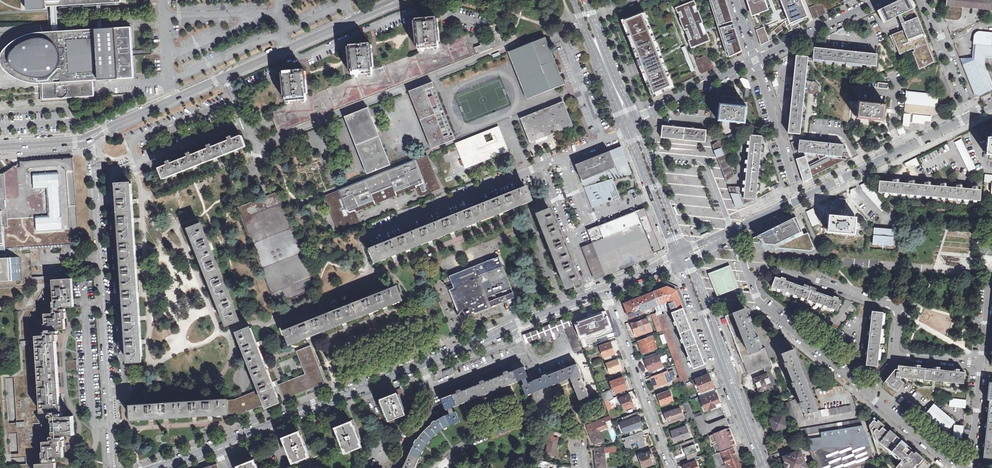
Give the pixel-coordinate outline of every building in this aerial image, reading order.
[(28,10),(47,9),(47,7),(51,7),(52,7),(57,6),(98,4),(100,4),(101,4),(103,4),(121,3),(121,0),(27,0),(28,10)] [(694,0),(674,9),(689,49),(709,41),(694,0)] [(711,0),(709,0),(726,52),(728,52),(720,28),(733,25),(732,21),(720,26),(711,0)] [(720,26),(732,21),(725,0),(711,0),(720,26)] [(768,8),(764,0),(748,0),(755,16),(759,14),(758,12),(761,11),(768,8)] [(790,24),(792,23),(793,25),(803,20),(804,21),(807,20),(806,18),(806,17),(793,22),(784,0),(780,0),(790,24)] [(793,22),(806,17),(806,18),(807,17),(801,0),(799,1),(798,0),(784,0),(793,22)] [(916,16),(910,0),(901,0),(890,5),(877,12),(883,23),(889,20),(895,17),(898,16),(900,15),(903,21),(916,16)] [(945,14),(945,19),(953,20),(955,20),(959,19),(961,16),(962,11),(962,7),(991,10),(991,0),(946,0),(945,14)] [(822,3),(814,6),(818,14),(826,11),(822,3)] [(818,14),(814,6),(810,8),(814,20),(827,14),(826,11),(818,14)] [(643,14),(625,20),(643,67),(654,94),(671,86),(663,65),(656,68),(652,58),(659,55),(652,38),(643,14)] [(903,21),(900,15),(898,16),(904,30),(908,28),(908,27),(905,28),(903,21)] [(934,62),(916,16),(903,21),(905,28),(908,27),(908,28),(904,30),(889,36),(895,47),(896,46),(900,54),(913,49),(914,51),(912,52),(919,69),(934,62)] [(427,48),(433,48),(433,50),(438,50),(438,47),(439,47),(438,44),(437,30),(436,17),(416,19),(417,34),(418,41),(418,49),(419,49),(419,52),(421,51),(424,51),(424,49),(427,48)] [(481,45),(474,48),(477,54),(493,48),(492,46),(497,44),(497,46),(506,43),(503,36),(502,36),(497,23),(491,25),(487,27),(490,36),(485,39),(482,37),(480,43),(481,45)] [(780,32),(787,26),(785,23),(777,29),(780,32)] [(733,25),(720,28),(728,52),(729,57),(742,51),(733,25)] [(3,53),(2,55),(1,57),(1,59),(1,60),(1,62),(2,63),(2,65),(3,67),(4,68),(4,69),(5,70),(7,72),(8,73),(9,74),(11,76),(15,78),(20,80),(22,81),(25,82),(27,82),(30,83),(32,83),(35,84),(37,84),(40,84),(40,89),(41,97),(44,97),(44,99),(94,96),(93,81),(135,78),(131,27),(105,29),(101,29),(58,32),(54,32),(47,32),(44,33),(39,33),(36,34),(34,34),(31,34),(29,35),(24,37),(21,38),(19,39),(16,40),(14,41),(12,43),(10,44),(8,46),(6,47),(6,48),(5,49),(4,51),(3,53)] [(759,40),(768,36),(765,29),(757,32),(759,40)] [(979,32),(978,32),(977,32),(976,33),(975,34),(974,35),(974,36),(973,44),(976,44),(974,60),(963,65),(974,94),(979,96),(987,92),(985,87),(986,87),(991,87),(991,86),(985,67),(986,56),(991,56),(991,34),(979,32)] [(310,95),(306,97),(289,104),(270,111),(274,122),(279,133),(292,128),(477,54),(474,48),(473,45),(468,33),(442,43),(438,44),(421,51),(386,65),(376,69),(372,71),(355,78),(330,87),(310,95)] [(768,36),(759,40),(761,45),(770,41),(768,36)] [(528,99),(560,86),(562,85),(564,85),(564,84),(563,82),(560,73),(555,60),(549,46),(546,37),(509,51),(528,99)] [(367,74),(367,76),(372,76),(372,73),(373,73),(372,71),(371,55),(370,43),(350,45),(351,60),(352,66),(352,75),(353,75),(353,78),(355,78),(358,77),(358,75),(367,74)] [(691,72),(695,71),(685,46),(682,48),(691,72)] [(814,48),(813,60),(876,66),(877,54),(869,53),(868,51),(867,51),(864,51),(864,53),(849,51),(849,49),(847,49),(845,49),(844,51),(828,49),(828,47),(825,47),(824,47),(823,49),(814,48)] [(661,60),(659,55),(652,58),(656,68),(663,65),(661,60)] [(707,55),(696,60),(701,73),(713,68),(707,55)] [(796,56),(796,59),(795,59),(794,60),(794,61),(793,64),(795,64),(794,79),(792,79),(792,80),(791,83),(793,84),(792,98),(790,98),(790,100),(789,103),(791,103),(790,117),(788,118),(788,119),(787,122),(789,122),(788,133),(800,134),(802,112),(803,112),(805,111),(805,106),(804,105),(803,104),(805,92),(807,92),(808,83),(806,83),(807,73),(808,73),(809,72),(809,67),(808,66),(807,66),(808,62),(808,59),(808,57),(796,56)] [(306,100),(307,100),(306,97),(304,69),(283,71),(285,87),(285,90),(285,93),(286,101),(287,101),(287,104),(289,104),(292,103),(292,101),(301,100),(301,103),(306,102),(306,100)] [(809,82),(808,83),(807,92),(808,93),(815,94),(818,91),(820,91),(820,86),(819,86),(816,83),(816,81),(809,81),(809,82)] [(409,91),(432,148),(455,139),(432,82),(421,87),(419,87),(409,91)] [(733,89),(732,99),(748,101),(748,100),(748,97),(749,97),(749,89),(747,89),(745,89),(745,90),(733,89)] [(931,114),(936,115),(938,95),(906,91),(903,126),(909,126),(910,122),(913,123),(924,124),(925,121),(931,121),(931,114)] [(886,104),(858,101),(857,118),(884,121),(886,104)] [(567,114),(562,102),(521,119),(530,142),(572,125),(567,114)] [(747,107),(720,104),(718,121),(745,124),(747,107)] [(391,165),(368,107),(359,111),(356,112),(345,117),(367,174),(391,165)] [(698,126),(691,125),(691,128),(678,127),(678,124),(672,123),(672,126),(663,126),(661,137),(706,142),(707,130),(698,129),(698,126)] [(482,134),(457,144),(466,167),(507,151),(501,134),(494,137),(496,141),(486,145),(482,134)] [(760,190),(760,186),(760,184),(757,184),(759,171),(762,171),(762,165),(759,165),(761,152),(764,152),(764,147),(764,145),(761,145),(762,136),(750,135),(746,176),(745,184),(743,185),(742,195),(741,201),(748,202),(755,200),(755,199),(756,199),(757,190),(760,191),(760,190)] [(168,165),(159,168),(164,179),(174,175),(195,167),(216,159),(236,151),(246,147),(242,136),(233,139),(232,136),(230,137),(229,137),(230,140),(212,147),(211,144),(210,145),(208,145),(209,148),(192,155),(191,152),(189,153),(188,154),(189,156),(171,163),(170,160),(169,161),(167,162),(168,165)] [(726,182),(735,175),(721,138),(712,145),(726,182)] [(798,152),(817,154),(820,160),(807,166),(804,156),(795,159),(802,182),(811,178),(811,177),(842,162),(842,159),(842,156),(850,157),(848,153),(842,153),(843,145),(834,144),(835,141),(828,140),(828,143),(815,142),(815,138),(809,138),(808,141),(800,140),(798,152)] [(961,139),(955,142),(969,171),(976,168),(961,139)] [(622,146),(610,151),(618,171),(620,177),(632,174),(626,157),(622,146)] [(597,156),(576,165),(584,184),(587,183),(588,186),(601,183),(599,178),(608,175),(610,180),(612,179),(620,177),(618,171),(610,151),(605,153),(602,155),(597,157),(597,156)] [(6,254),(6,251),(42,249),(48,249),(67,247),(76,246),(78,246),(74,171),(73,155),(20,159),(3,171),(0,172),(0,255),(6,254)] [(419,189),(421,195),(439,188),(426,156),(328,195),(341,228),(359,221),(354,210),(383,199),(381,195),(387,193),(388,197),(420,184),(421,188),(419,189)] [(916,158),(905,163),(906,166),(910,164),(911,166),(914,164),(916,167),(919,165),(916,158)] [(588,186),(585,187),(588,194),(593,208),(607,203),(605,200),(609,197),(611,192),(614,192),(612,179),(610,180),(601,183),(588,186)] [(880,181),(879,192),(980,201),(981,190),(973,189),(973,187),(970,187),(968,187),(968,189),(957,188),(957,185),(954,186),(953,185),(952,187),(941,186),(941,184),(938,184),(937,184),(936,186),(925,185),(925,183),(922,183),(921,183),(920,184),(909,184),(909,181),(906,182),(905,181),(904,183),(893,182),(893,180),(890,180),(889,180),(889,182),(880,181)] [(887,206),(866,182),(860,185),(863,190),(865,192),(882,211),(887,206)] [(124,184),(118,185),(129,363),(142,362),(141,356),(143,356),(133,201),(132,184),(124,184)] [(741,201),(742,195),(743,185),(739,187),(728,187),(736,207),(748,202),(741,201)] [(526,188),(372,249),(377,262),(394,255),(408,250),(431,241),(453,232),(474,224),(501,213),(515,208),(532,201),(526,188)] [(238,208),(238,209),(245,226),(257,256),(269,287),(275,304),(276,304),(277,304),(295,297),(304,294),(316,289),(316,288),(317,287),(313,278),(301,249),(295,231),(284,204),(279,193),(277,192),(268,196),(258,200),(249,203),(239,207),(238,208)] [(614,200),(611,192),(609,197),(605,200),(607,203),(614,200)] [(819,223),(813,208),(807,212),(813,226),(819,223)] [(550,210),(537,215),(544,231),(551,249),(559,271),(565,284),(566,284),(568,289),(580,284),(575,273),(575,272),(550,210)] [(640,210),(588,230),(594,244),(604,272),(609,271),(609,272),(628,265),(627,263),(628,263),(630,262),(630,264),(657,254),(656,252),(659,251),(662,250),(651,224),(646,210),(643,211),(641,212),(640,210)] [(856,217),(845,216),(832,215),(829,215),(828,232),(855,234),(856,217)] [(804,234),(796,217),(750,239),(750,240),(750,242),(751,243),(774,245),(775,248),(810,251),(815,249),(808,233),(804,234)] [(239,320),(201,225),(188,230),(195,247),(204,269),(211,286),(226,325),(239,320)] [(894,229),(873,228),(872,240),(876,240),(876,243),(889,244),(889,241),(893,242),(894,229)] [(594,244),(582,249),(594,278),(605,274),(604,272),(594,244)] [(512,288),(499,257),(461,272),(450,276),(454,288),(449,290),(458,311),(458,312),(458,314),(457,315),(459,316),(459,314),(460,313),(461,312),(462,311),(463,311),(466,318),(473,315),(473,316),(474,318),(475,318),(476,318),(478,317),(477,314),(496,306),(496,305),(495,305),(493,301),(490,302),(488,297),(491,296),(493,300),(495,300),(496,299),(494,294),(502,292),(503,295),(505,295),(505,296),(507,295),(508,294),(506,290),(512,288)] [(21,280),(20,264),(20,258),(0,259),(0,281),(21,280)] [(719,271),(711,275),(717,291),(719,295),(737,288),(736,285),(729,267),(719,271)] [(775,277),(772,287),(838,311),(841,300),(834,298),(834,296),(830,295),(829,296),(819,292),(819,291),(815,290),(814,291),(805,287),(804,286),(800,284),(799,285),(789,282),(789,280),(785,279),(784,280),(775,277)] [(72,278),(53,280),(53,284),(54,302),(53,302),(53,308),(55,308),(54,309),(53,309),(53,312),(55,312),(55,313),(45,314),(45,324),(44,324),(44,331),(46,331),(46,332),(45,332),(45,334),(46,334),(46,336),(36,336),(41,413),(51,412),(51,414),(50,414),(50,416),(50,417),(51,417),(52,417),(52,422),(54,422),(54,431),(53,431),(53,436),(52,437),(52,438),(52,440),(53,440),(53,441),(43,442),(44,452),(42,452),(42,458),(44,458),(44,460),(42,460),(43,462),(44,462),(44,463),(36,464),(36,467),(56,467),(56,465),(56,463),(54,463),(54,461),(55,461),(55,459),(54,459),(54,458),(64,457),(63,447),(64,447),(64,444),(64,440),(63,440),(62,439),(64,439),(64,437),(62,437),(62,435),(74,435),(73,416),(61,417),(61,415),(62,415),(62,413),(60,413),(60,412),(62,412),(62,408),(62,405),(60,406),(59,388),(58,369),(57,352),(56,341),(57,341),(57,337),(57,335),(55,335),(55,333),(58,333),(58,331),(55,331),(55,330),(65,329),(65,319),(66,319),(66,315),(66,313),(64,313),(64,311),(65,311),(65,309),(64,309),(64,307),(74,307),(72,278)] [(653,292),(658,304),(659,306),(668,302),(669,305),(668,305),(671,312),(672,312),(676,322),(674,322),(675,324),(673,324),(674,326),(677,325),(682,339),(681,340),(681,341),(680,342),(681,344),(684,343),(686,347),(687,350),(689,356),(688,357),(688,359),(687,359),(687,361),(691,360),(694,368),(705,364),(694,335),(691,328),(677,290),(667,286),(653,292)] [(303,325),(286,331),(291,344),(306,338),(308,337),(323,332),(344,323),(371,313),(385,307),(401,300),(400,296),(396,288),(324,316),(303,325)] [(654,306),(658,304),(653,292),(645,295),(624,304),(625,304),(630,319),(643,314),(642,311),(647,309),(647,312),(650,311),(649,308),(654,306)] [(496,299),(493,300),(493,301),(495,305),(496,305),(515,297),(513,293),(508,294),(505,296),(496,299)] [(745,309),(726,316),(744,362),(743,362),(748,373),(763,367),(769,365),(772,364),(765,347),(763,348),(762,347),(762,346),(759,339),(758,336),(756,337),(753,329),(755,328),(751,318),(751,316),(748,317),(745,309)] [(606,311),(575,322),(579,335),(589,332),(590,334),(593,332),(594,335),(605,331),(604,328),(611,326),(606,311)] [(867,354),(866,365),(877,366),(883,312),(872,311),(872,314),(870,314),(869,319),(871,319),(870,330),(868,330),(868,334),(870,335),(868,349),(866,350),(865,354),(867,354)] [(662,314),(658,316),(682,383),(689,380),(678,350),(677,347),(665,313),(662,314)] [(653,331),(648,318),(632,324),(636,334),(646,330),(647,333),(653,331)] [(582,350),(572,325),(565,328),(571,342),(575,352),(582,350)] [(259,348),(251,328),(238,333),(250,363),(261,391),(265,402),(267,408),(279,403),(277,398),(278,397),(273,383),(266,367),(259,348)] [(657,348),(653,337),(639,342),(643,353),(657,348)] [(604,357),(612,355),(615,354),(610,342),(600,346),(604,357)] [(310,348),(299,352),(305,368),(307,371),(308,371),(309,375),(308,375),(309,377),(305,378),(304,376),(289,383),(280,386),(284,397),(323,381),(310,348)] [(801,406),(805,414),(809,413),(817,409),(793,350),(783,354),(786,362),(784,363),(784,365),(788,375),(790,374),(793,382),(791,382),(792,384),(796,394),(798,394),(801,401),(799,402),(801,406)] [(663,366),(659,356),(645,361),(649,371),(663,366)] [(521,360),(440,392),(446,408),(448,408),(452,406),(451,405),(463,400),(487,391),(510,381),(522,377),(522,379),(526,377),(528,376),(524,367),(521,360)] [(621,369),(617,360),(607,364),(611,373),(621,369)] [(76,361),(68,362),(69,372),(77,371),(76,361)] [(748,373),(743,362),(738,364),(742,375),(748,373)] [(899,374),(962,381),(963,370),(958,369),(955,369),(955,367),(952,367),(951,367),(950,368),(939,367),(936,367),(936,364),(933,365),(931,364),(931,366),(919,365),(916,365),(916,363),(913,363),(912,362),(911,364),(896,363),(896,367),(895,374),(891,370),(883,379),(895,390),(903,380),(899,377),(899,374)] [(524,384),(523,385),(526,395),(541,389),(547,387),(548,391),(550,390),(551,390),(550,388),(569,380),(569,381),(572,380),(575,387),(580,399),(589,396),(585,385),(586,385),(585,381),(584,382),(577,364),(566,368),(566,366),(548,373),(547,371),(543,373),(544,375),(543,376),(543,377),(538,379),(528,383),(524,384)] [(769,365),(763,367),(766,375),(766,374),(771,386),(776,384),(769,365)] [(677,379),(673,369),(650,378),(651,381),(653,380),(655,387),(677,379)] [(697,379),(696,379),(698,385),(701,393),(714,387),(709,374),(697,379)] [(766,374),(766,375),(755,379),(760,391),(771,386),(766,374)] [(623,377),(611,382),(616,393),(628,389),(623,377)] [(991,458),(991,382),(991,386),(990,386),(989,392),(988,392),(987,400),(989,400),(989,406),(987,407),(987,408),(986,411),(988,411),(987,423),(985,423),(985,424),(984,427),(987,427),(985,442),(983,442),(983,444),(982,446),(984,447),(983,457),(991,458)] [(715,390),(714,387),(701,393),(699,393),(701,399),(716,393),(715,390)] [(384,398),(380,399),(388,419),(405,412),(400,399),(404,397),(401,388),(383,396),(384,398)] [(614,398),(611,390),(602,394),(604,401),(614,398)] [(8,420),(15,419),(13,391),(6,391),(8,420)] [(251,407),(265,402),(261,391),(247,397),(247,398),(251,407)] [(674,401),(670,391),(658,395),(658,394),(662,405),(674,401)] [(716,393),(701,399),(705,411),(721,405),(716,393)] [(634,406),(630,395),(621,398),(625,410),(634,406)] [(245,399),(238,401),(239,411),(243,411),(246,410),(249,408),(251,407),(247,398),(245,399)] [(949,406),(965,408),(966,400),(950,398),(949,406)] [(791,406),(797,404),(795,399),(789,401),(790,403),(784,405),(796,436),(805,435),(821,432),(862,425),(860,419),(799,429),(798,423),(791,406)] [(170,404),(132,406),(133,420),(152,419),(166,418),(195,416),(210,415),(228,414),(228,412),(227,402),(227,400),(214,401),(170,404)] [(238,401),(227,402),(228,412),(239,411),(238,401)] [(689,401),(683,403),(687,414),(685,414),(688,422),(695,419),(695,418),(689,401)] [(809,413),(805,414),(806,419),(852,412),(851,405),(809,413)] [(953,436),(962,437),(963,427),(954,426),(952,425),(954,422),(933,405),(926,413),(948,430),(948,429),(953,433),(953,436)] [(680,408),(665,413),(668,422),(684,417),(680,408)] [(415,467),(415,466),(419,457),(420,456),(421,453),(423,450),(425,447),(428,443),(431,439),(433,437),(435,435),(438,433),(440,430),(444,428),(449,425),(455,423),(459,421),(456,411),(454,412),(450,413),(444,416),(439,419),(436,421),(435,421),(432,423),(433,424),(430,426),(427,428),(425,431),(423,433),(420,436),(417,440),(416,439),(415,442),(415,443),(413,447),(411,451),(410,453),(403,467),(414,467),(415,467)] [(643,431),(636,412),(622,418),(624,422),(621,423),(625,433),(629,431),(630,436),(643,431)] [(788,427),(783,414),(771,419),(775,431),(788,427)] [(729,425),(726,418),(710,424),(704,422),(702,415),(695,418),(695,419),(701,436),(729,425)] [(875,418),(874,419),(871,417),(867,418),(878,454),(880,454),(879,449),(898,465),(898,466),(900,467),(918,467),(925,459),(900,438),(881,423),(875,418)] [(594,444),(603,441),(596,422),(587,425),(594,444)] [(360,443),(361,442),(357,432),(354,425),(353,425),(352,423),(337,429),(338,431),(337,432),(344,449),(345,449),(346,451),(361,445),(360,443)] [(821,432),(822,437),(865,432),(862,425),(821,432)] [(690,436),(687,426),(672,432),(675,442),(676,442),(676,441),(690,436)] [(716,454),(733,447),(736,446),(729,428),(709,436),(716,454)] [(555,432),(546,430),(545,435),(549,436),(546,454),(555,456),(558,438),(554,437),(555,432)] [(630,436),(625,438),(626,441),(624,442),(628,451),(633,449),(631,444),(638,441),(640,448),(646,446),(644,441),(646,441),(644,438),(643,438),(642,436),(645,435),(643,431),(630,436)] [(806,439),(817,467),(854,467),(874,460),(865,432),(822,437),(806,439)] [(307,453),(308,452),(301,435),(300,436),(299,434),(285,439),(286,441),(284,442),(291,459),(292,459),(293,461),(308,455),(307,453)] [(744,465),(739,463),(737,458),(733,447),(716,454),(712,455),(717,467),(742,467),(744,465)] [(605,448),(594,449),(596,467),(607,467),(605,448)] [(643,453),(642,451),(632,455),(634,462),(641,460),(644,467),(653,464),(650,457),(653,456),(651,451),(643,453)] [(785,457),(787,462),(786,462),(785,464),(787,467),(788,467),(803,467),(806,467),(800,451),(785,457)] [(695,458),(683,462),(685,467),(698,467),(695,458)]
